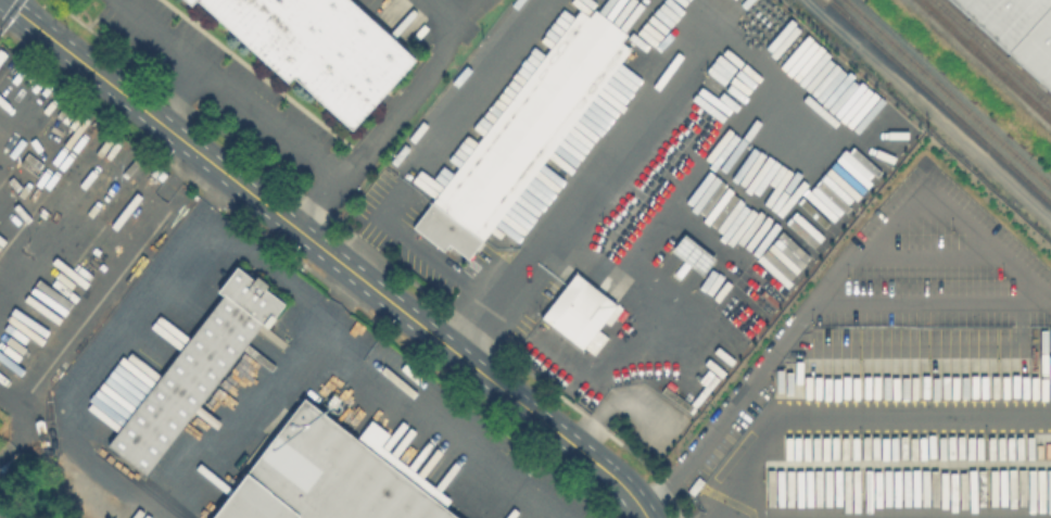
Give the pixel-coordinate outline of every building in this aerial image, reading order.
[(286,80),(197,0),(351,0),(415,58),(351,129),(291,75),(286,80)] [(1050,91),(951,0),(1050,0),(1050,91)] [(597,13),(630,38),(623,47),(630,52),(470,260),(455,248),(449,254),(416,228),(415,228),(540,68),(539,67),(542,64),(581,14),(587,18),(594,10),(597,12),(597,13)] [(713,259),(683,234),(670,250),(700,275),(713,259)] [(256,277),(268,286),(265,290),(283,304),(266,328),(261,324),(147,475),(107,446),(223,294),(218,291),(236,267),(253,280),(256,277)] [(616,309),(583,350),(545,317),(578,277),(616,309)] [(446,507),(461,517),(213,517),(303,399),(356,439),(370,421),(389,435),(380,447),(451,501),(446,507)]
